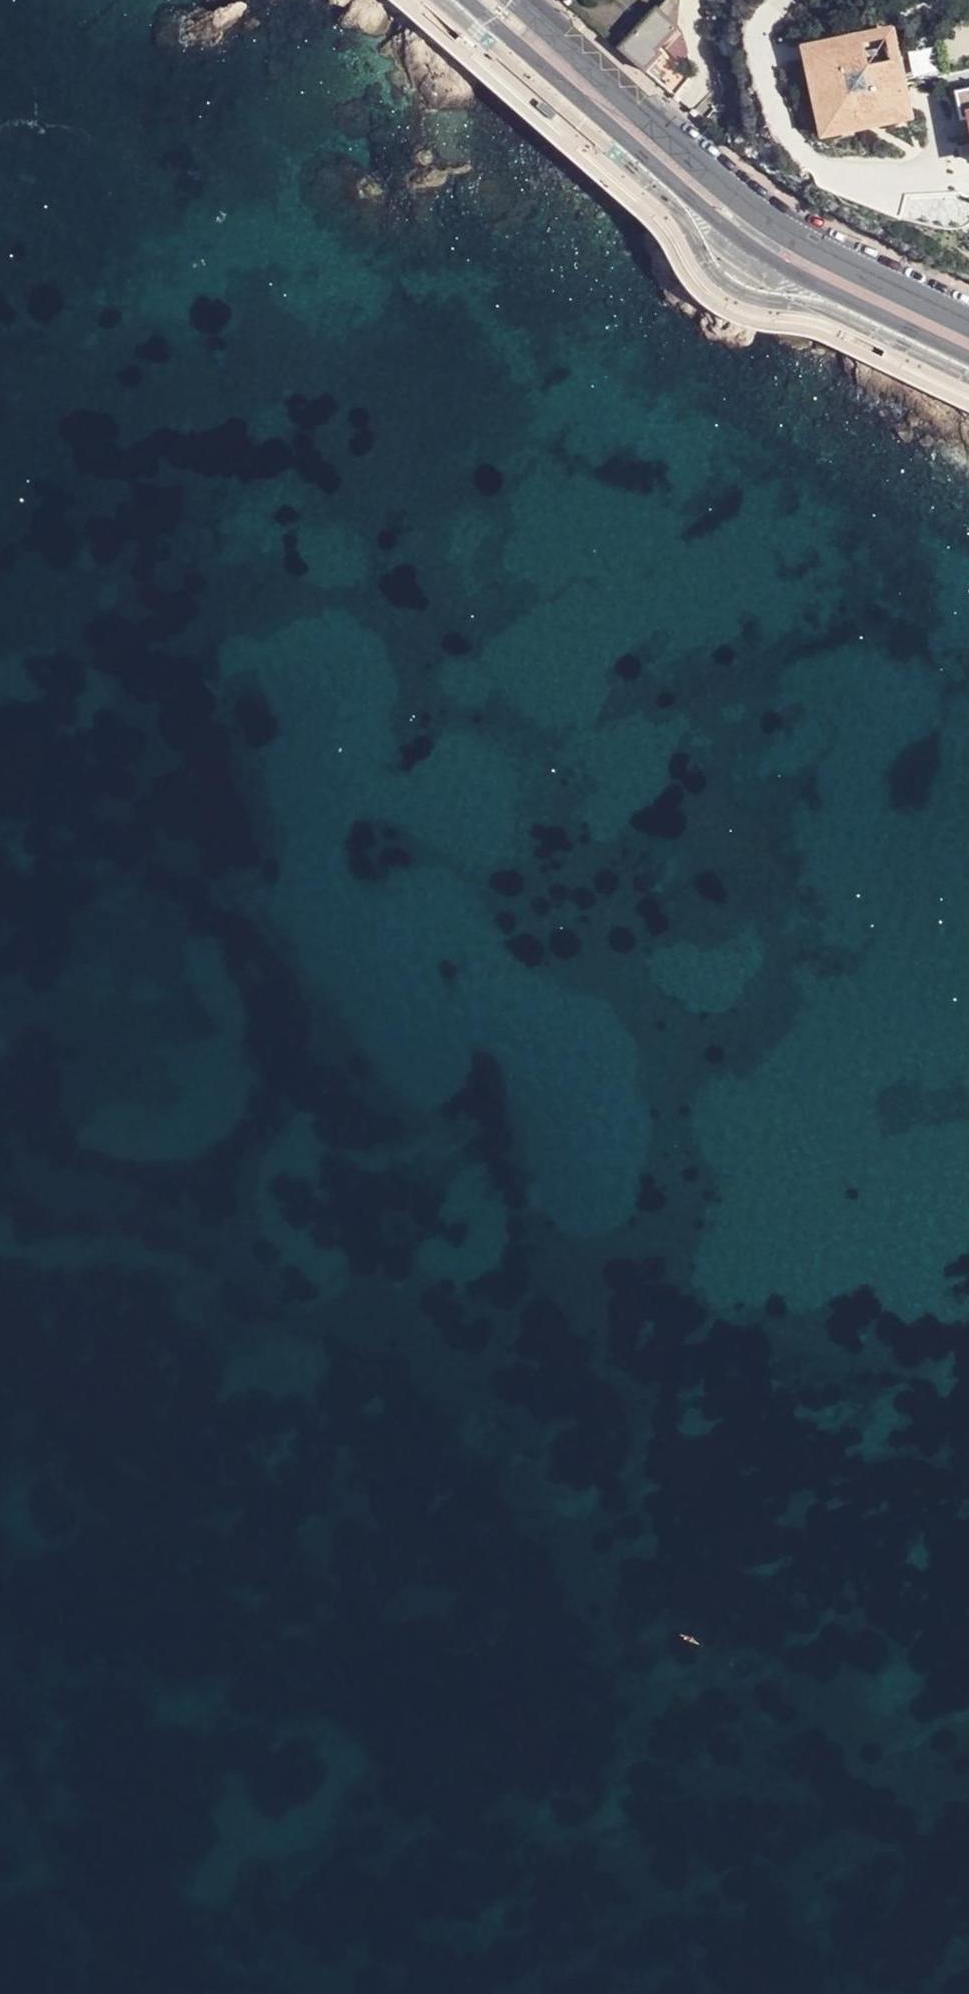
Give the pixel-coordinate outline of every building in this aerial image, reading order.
[(677,29),(679,10),(686,2),(683,0),(667,0),(657,10),(677,29)] [(619,51),(645,74),(661,56),(656,52),(660,49),(662,46),(677,29),(657,10),(619,51)] [(677,29),(662,46),(680,62),(689,53),(682,30),(679,27),(677,29)] [(901,59),(895,29),(800,48),(820,142),(914,121),(907,85),(901,59)] [(667,61),(670,56),(660,49),(656,52),(661,56),(667,61)] [(958,93),(964,122),(968,121),(968,91),(958,93)]
